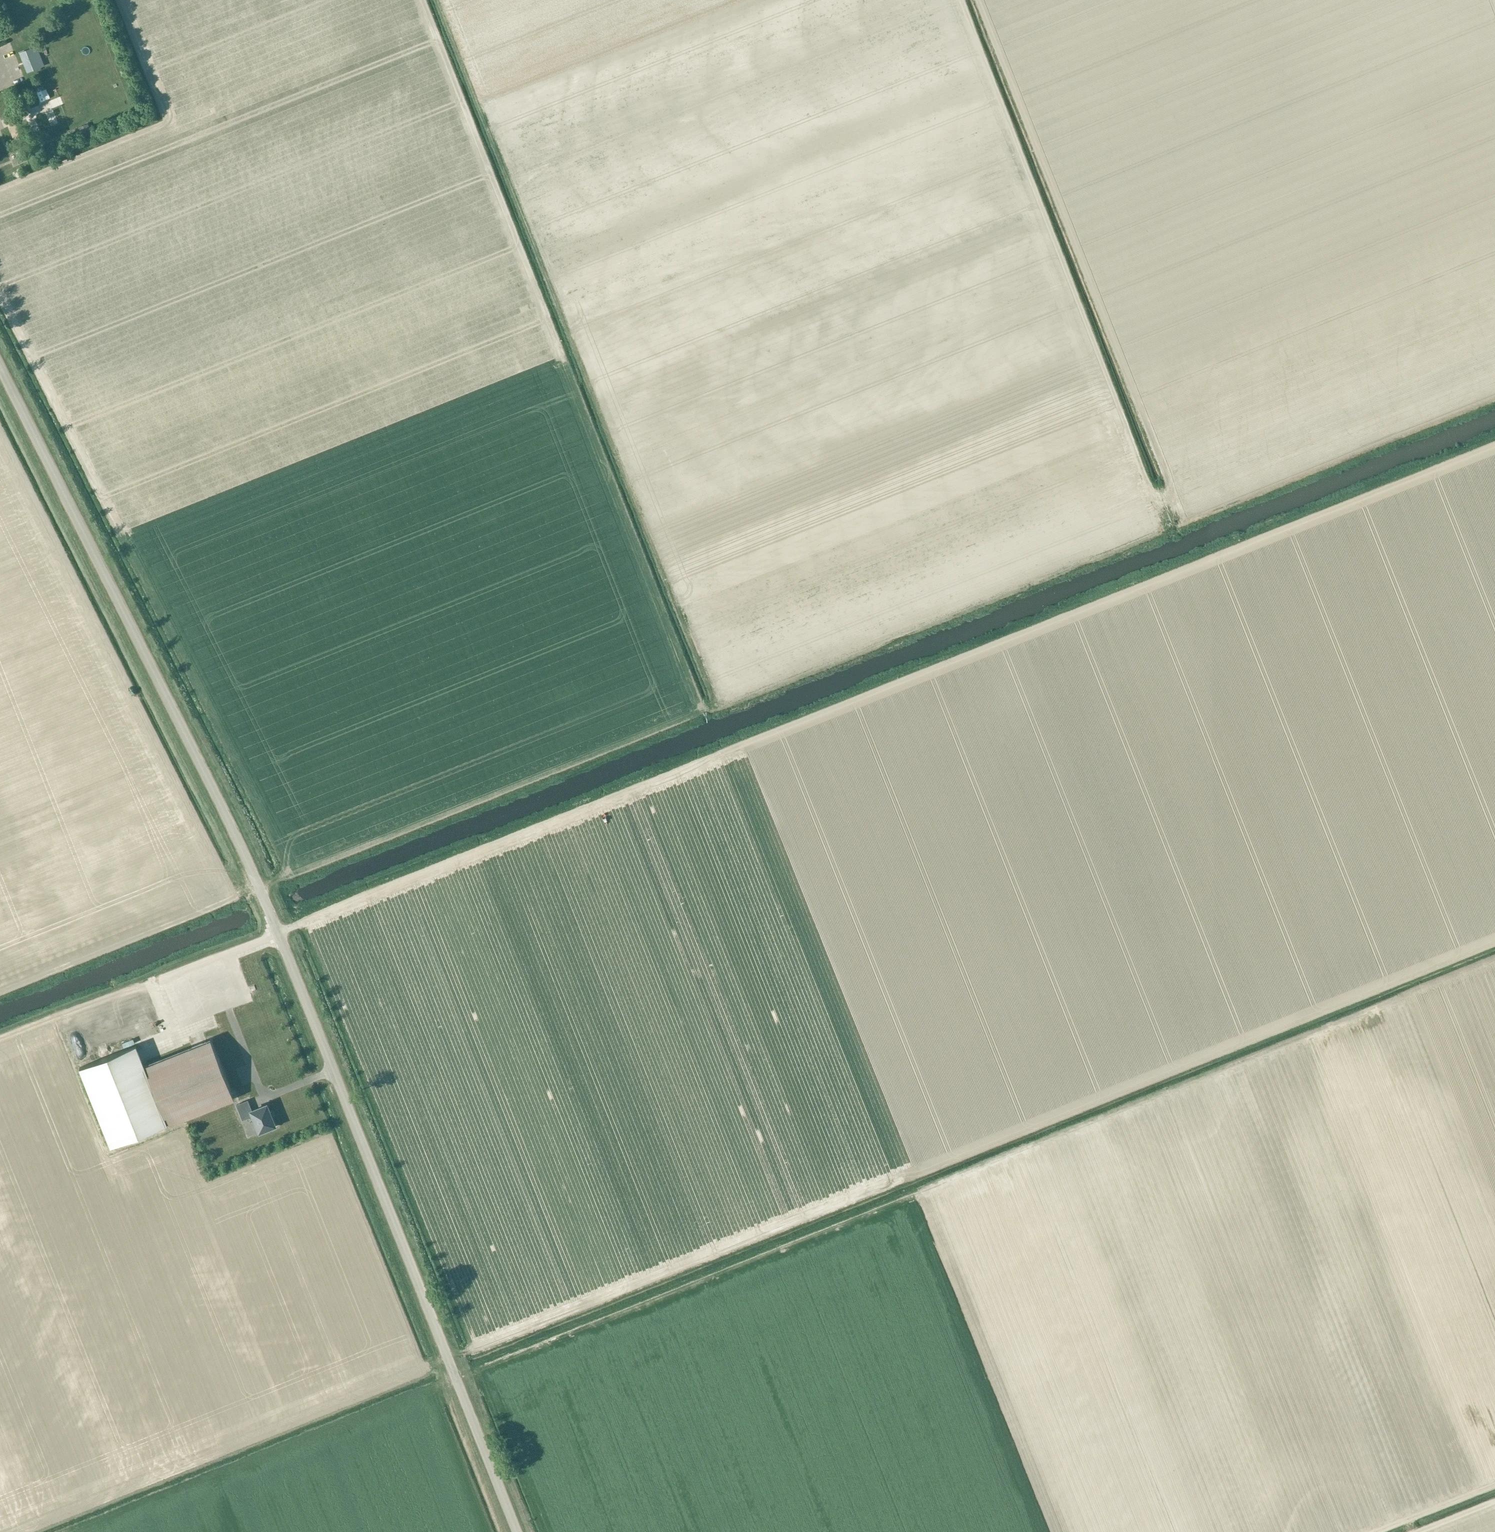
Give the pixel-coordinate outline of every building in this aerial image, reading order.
[(39,67),(31,48),(19,52),(27,72),(39,67)] [(88,124),(79,127),(82,136),(91,133),(88,124)] [(194,1041),(145,1060),(149,1070),(145,1071),(135,1045),(79,1067),(111,1146),(166,1124),(162,1115),(166,1113),(170,1122),(234,1097),(211,1040),(196,1046),(194,1041)] [(259,1131),(274,1125),(266,1105),(252,1111),(247,1100),(236,1105),(242,1120),(253,1115),(259,1131)]
